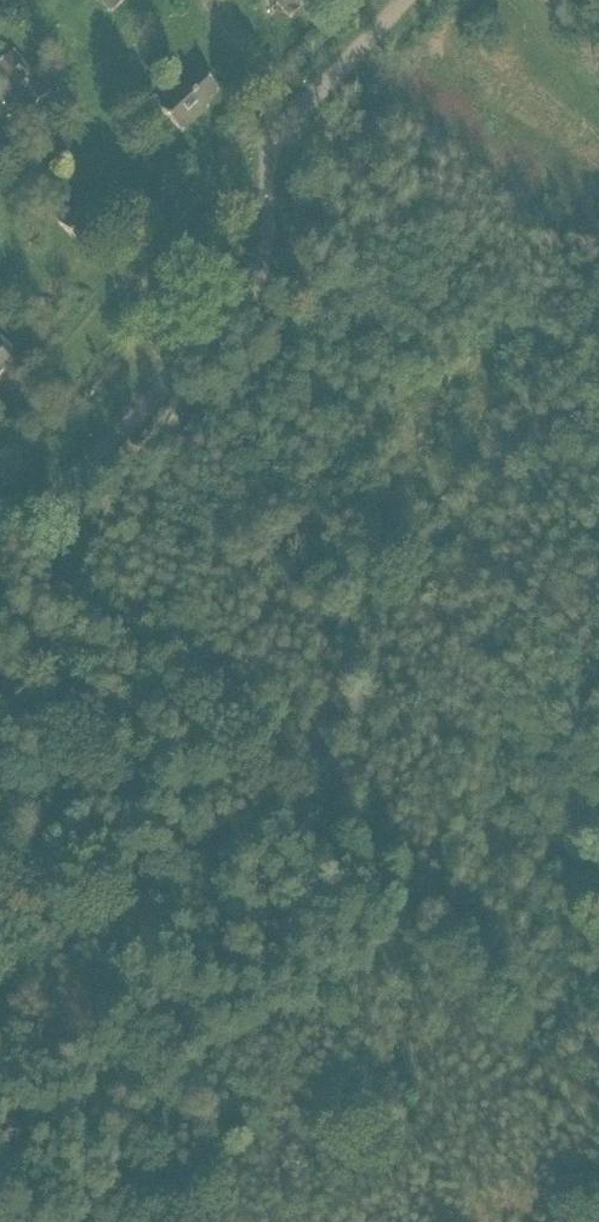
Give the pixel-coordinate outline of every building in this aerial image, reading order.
[(111,13),(125,0),(98,0),(111,13)] [(289,18),(308,0),(272,0),(289,18)] [(4,91),(27,114),(48,94),(35,81),(39,78),(13,51),(0,64),(0,93),(1,94),(4,91)] [(219,92),(198,71),(175,93),(171,90),(155,105),(182,133),(208,107),(206,105),(219,92)] [(13,367),(8,362),(15,353),(0,341),(0,383),(13,367)]
